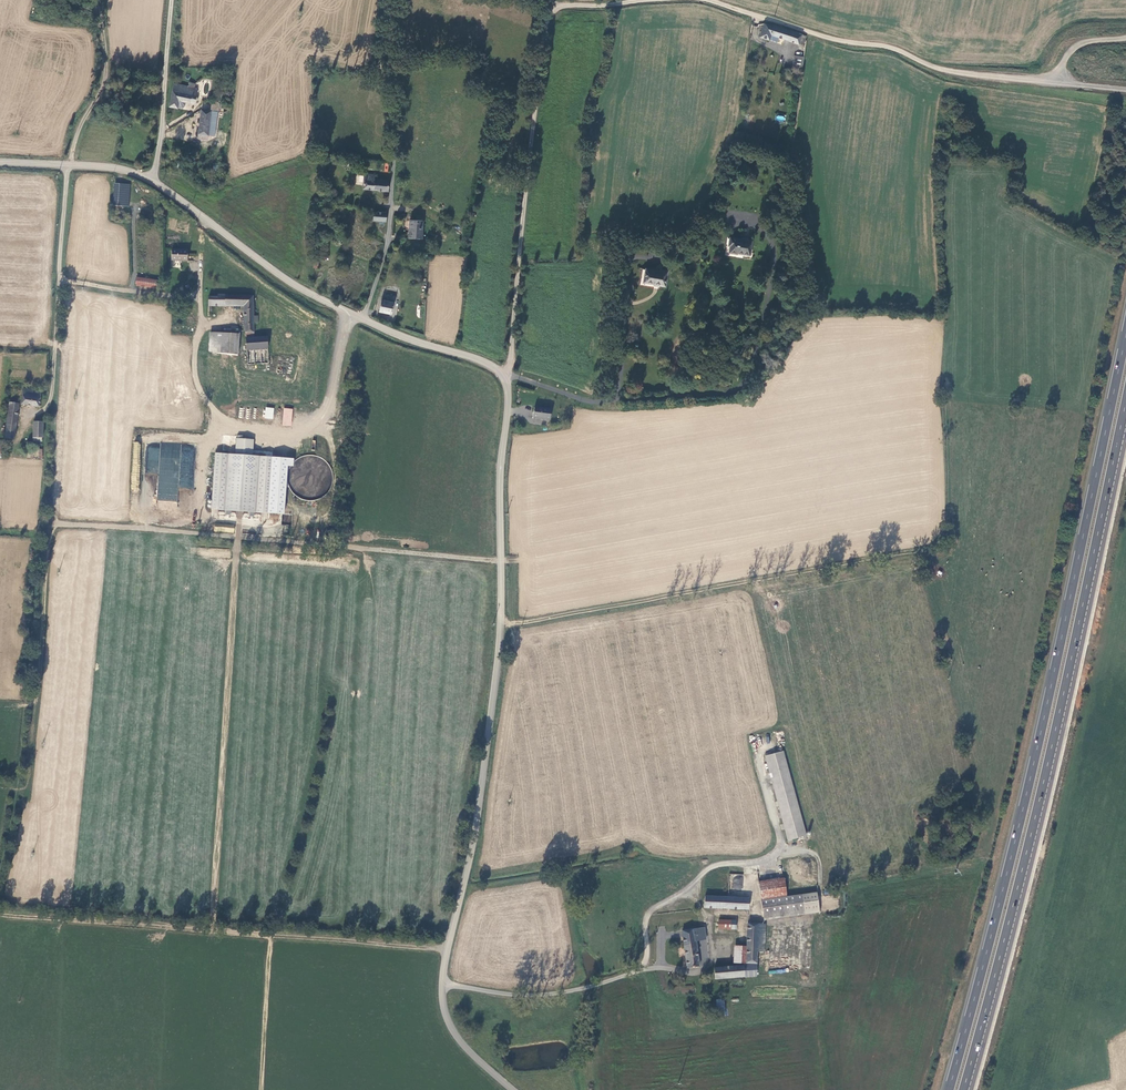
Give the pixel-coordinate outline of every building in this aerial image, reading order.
[(770,30),(761,27),(757,40),(766,42),(767,37),(796,47),(797,46),(799,38),(787,34),(771,28),(770,30)] [(799,70),(801,60),(791,59),(790,69),(799,70)] [(190,97),(191,89),(185,88),(171,85),(167,109),(175,111),(176,109),(177,103),(183,104),(189,105),(189,103),(192,104),(193,98),(190,97)] [(209,112),(205,136),(211,137),(216,104),(210,103),(209,112)] [(205,136),(209,112),(199,111),(194,139),(204,140),(205,136)] [(386,194),(387,183),(372,182),(372,177),(362,176),(361,191),(386,194)] [(127,207),(128,185),(113,184),(112,206),(127,207)] [(371,222),(383,224),(384,224),(384,215),(372,214),(371,222)] [(420,239),(421,222),(409,221),(408,239),(420,239)] [(750,245),(729,242),(727,249),(729,249),(728,256),(735,257),(735,256),(748,257),(750,245)] [(186,263),(186,252),(171,252),(171,263),(186,263)] [(645,271),(643,284),(664,287),(666,273),(659,272),(659,274),(645,271)] [(156,290),(158,282),(134,279),(133,287),(156,290)] [(214,298),(206,297),(205,317),(210,317),(210,307),(242,307),(243,334),(252,333),(251,324),(256,324),(256,317),(251,318),(250,297),(214,296),(214,298)] [(382,301),(378,301),(377,313),(389,314),(390,302),(382,301)] [(207,354),(206,377),(234,379),(235,375),(232,375),(234,363),(235,363),(235,360),(234,360),(235,349),(236,335),(211,333),(210,353),(210,354),(207,354)] [(265,338),(252,339),(244,339),(245,350),(266,350),(265,338)] [(266,364),(266,350),(245,350),(245,365),(266,364)] [(37,409),(40,393),(22,391),(20,406),(37,409)] [(5,428),(4,435),(12,436),(18,406),(8,404),(4,427),(5,428)] [(264,418),(273,419),(274,408),(265,407),(264,418)] [(283,408),(282,425),(291,426),(293,408),(283,408)] [(549,422),(550,411),(534,409),(532,419),(549,422)] [(42,439),(42,424),(32,424),(31,443),(40,443),(40,439),(42,439)] [(5,428),(4,427),(2,439),(12,441),(12,436),(4,435),(5,428)] [(158,474),(156,501),(177,502),(178,487),(190,488),(194,487),(179,486),(179,481),(190,477),(191,466),(189,460),(185,461),(181,461),(178,451),(173,453),(174,458),(170,458),(170,452),(166,452),(161,454),(159,448),(148,447),(146,473),(158,474)] [(311,455),(295,458),(291,472),(294,486),(294,485),(295,492),(301,494),(302,499),(314,503),(322,501),(329,500),(330,495),(330,492),(334,492),(333,486),(334,484),(329,460),(311,455)] [(254,472),(213,468),(209,510),(250,513),(254,472)] [(291,523),(292,515),(289,515),(289,509),(284,509),(283,522),(291,523)] [(234,533),(235,525),(214,523),(214,531),(234,533)] [(804,837),(784,755),(767,758),(788,841),(804,837)] [(731,874),(730,889),(742,890),(744,875),(731,874)] [(759,899),(778,896),(775,879),(757,882),(759,899)] [(703,887),(703,896),(721,897),(721,889),(703,887)] [(817,910),(815,893),(800,895),(802,912),(817,910)] [(802,912),(800,895),(778,898),(780,914),(802,912)] [(746,909),(747,898),(721,897),(703,896),(703,906),(746,909)] [(780,914),(778,898),(759,900),(761,916),(780,914)] [(728,928),(729,920),(716,919),(716,928),(728,928)] [(763,952),(764,924),(746,923),(745,946),(744,968),(755,969),(756,952),(763,952)] [(696,932),(696,927),(681,929),(686,967),(697,965),(694,940),(697,939),(696,932)] [(732,946),(732,966),(742,965),(742,968),(744,968),(745,946),(732,946)] [(732,966),(712,968),(713,978),(742,976),(742,968),(742,965),(732,966)]
